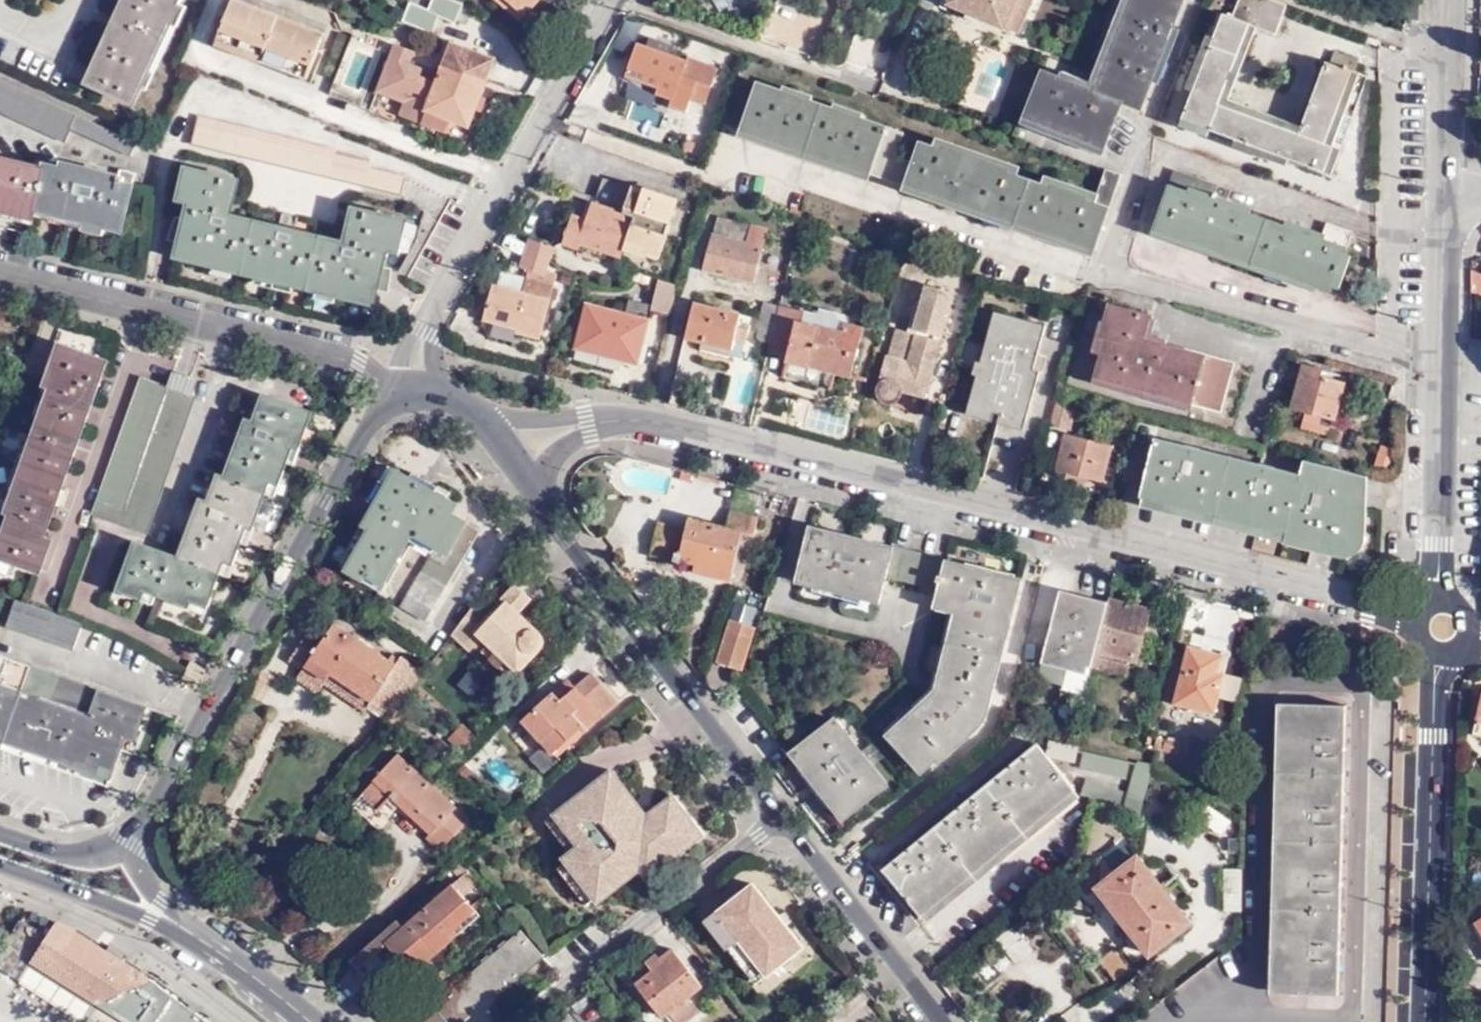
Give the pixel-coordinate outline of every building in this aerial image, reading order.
[(94,69),(87,83),(135,106),(183,0),(125,0),(116,20),(123,23),(100,72),(94,69)] [(305,79),(309,80),(326,34),(239,0),(233,0),(218,40),(216,45),(239,54),(305,79)] [(411,3),(404,22),(433,33),(439,16),(456,23),(463,5),(451,0),(434,0),(429,11),(411,3)] [(527,17),(541,0),(507,0),(527,17)] [(948,5),(1004,29),(1016,0),(950,0),(948,5)] [(1020,0),(1016,0),(1004,29),(1012,32),(1025,2),(1020,0)] [(1121,8),(1128,11),(1133,0),(1124,0),(1121,8)] [(1128,11),(1173,31),(1174,29),(1185,0),(1133,0),(1128,11)] [(1233,18),(1224,14),(1179,127),(1207,138),(1210,131),(1332,175),(1341,149),(1334,146),(1326,144),(1352,72),(1355,73),(1359,61),(1335,52),(1330,64),(1326,62),(1302,127),(1300,134),(1220,105),(1250,26),(1257,30),(1276,37),(1287,6),(1272,0),(1239,0),(1233,18)] [(1128,11),(1121,8),(1091,83),(1100,86),(1128,11)] [(1100,86),(1091,83),(1091,84),(1088,91),(1059,79),(1060,77),(1043,71),(1025,117),(1106,148),(1123,105),(1141,112),(1154,81),(1164,55),(1173,31),(1128,11),(1100,86)] [(116,20),(94,69),(100,72),(123,23),(116,20)] [(1229,100),(1257,30),(1250,26),(1220,105),(1300,134),(1302,127),(1229,100)] [(1169,57),(1179,34),(1173,31),(1164,55),(1169,57)] [(875,41),(856,35),(846,63),(865,70),(875,41)] [(638,44),(627,78),(658,89),(656,95),(672,101),(670,108),(685,113),(696,82),(682,77),(687,61),(672,56),(675,47),(650,38),(647,47),(638,44)] [(343,90),(366,96),(379,48),(356,41),(343,90)] [(444,65),(488,81),(496,59),(452,43),(444,65)] [(400,116),(421,124),(436,83),(419,77),(422,69),(411,65),(415,53),(394,45),(378,92),(405,103),(400,116)] [(452,121),(470,129),(488,81),(444,65),(436,83),(421,124),(447,133),(452,121)] [(1088,91),(1091,84),(1062,72),(1060,77),(1059,79),(1088,91)] [(1326,144),(1334,146),(1360,74),(1355,73),(1352,72),(1326,144)] [(0,79),(0,112),(65,143),(71,129),(132,157),(138,143),(115,132),(0,79)] [(1121,181),(1104,176),(1098,194),(1045,177),(1043,186),(1018,177),(1021,169),(936,139),(934,147),(920,142),(912,164),(896,158),(904,135),(889,129),(889,128),(863,120),(865,115),(835,105),(833,109),(813,102),(815,98),(784,87),(783,91),(757,82),(741,131),(1096,252),(1121,181)] [(198,117),(193,145),(402,196),(406,178),(370,169),(371,165),(336,155),(335,155),(337,150),(198,117)] [(1103,155),(1106,148),(1025,117),(1022,124),(1103,155)] [(465,141),(470,129),(452,121),(447,133),(465,141)] [(35,219),(36,211),(38,212),(84,223),(106,228),(123,232),(137,174),(120,170),(119,176),(63,162),(61,168),(45,164),(44,168),(0,157),(0,211),(35,219)] [(193,186),(188,203),(175,258),(361,303),(375,306),(388,251),(392,234),(403,237),(407,221),(353,207),(344,243),(232,216),(240,180),(185,167),(181,184),(193,186)] [(1106,170),(1104,176),(1121,181),(1123,176),(1106,170)] [(1332,291),(1352,234),(1329,226),(1325,235),(1287,222),(1284,229),(1250,217),(1252,210),(1228,201),(1232,192),(1175,171),(1155,228),(1332,291)] [(679,199),(646,186),(645,189),(634,185),(633,187),(604,178),(596,202),(594,201),(587,220),(574,215),(564,246),(580,250),(582,244),(623,259),(625,252),(647,258),(648,256),(660,260),(679,199)] [(177,201),(188,203),(193,186),(181,184),(177,201)] [(703,271),(754,284),(769,228),(719,216),(715,233),(712,233),(703,271)] [(104,236),(106,228),(84,223),(83,231),(104,236)] [(392,234),(388,251),(399,254),(403,237),(392,234)] [(527,278),(547,283),(550,273),(530,267),(527,278)] [(555,286),(547,283),(527,278),(523,293),(493,285),(483,322),(517,330),(517,334),(541,340),(555,286)] [(670,316),(679,285),(660,279),(653,306),(651,311),(652,312),(670,316)] [(903,392),(925,398),(955,294),(927,286),(913,333),(895,328),(879,385),(878,387),(877,391),(877,394),(879,398),(880,399),(883,402),(887,404),(893,404),(897,402),(900,400),(901,398),(903,392)] [(638,366),(652,312),(651,311),(653,306),(630,300),(626,314),(587,304),(576,350),(638,366)] [(773,332),(779,306),(765,302),(759,328),(760,328),(773,332)] [(739,328),(742,315),(694,303),(686,339),(702,342),(734,350),(736,341),(739,328)] [(1096,377),(1110,381),(1132,387),(1221,412),(1234,366),(1144,341),(1151,316),(1110,305),(1105,322),(1107,322),(1102,339),(1107,340),(1103,355),(1102,355),(1096,377)] [(865,327),(779,306),(773,332),(770,344),(768,350),(788,354),(786,363),(852,379),(865,327)] [(1047,326),(995,312),(969,406),(1027,423),(1041,372),(1035,370),(1047,326)] [(1094,354),(1102,355),(1103,355),(1107,340),(1102,339),(1107,322),(1105,322),(1102,321),(1094,354)] [(751,330),(739,328),(736,341),(748,344),(751,330)] [(770,344),(773,332),(760,328),(756,341),(770,344)] [(734,350),(702,342),(701,347),(733,355),(734,350)] [(60,344),(45,386),(51,388),(7,513),(11,514),(0,546),(0,559),(41,573),(54,541),(46,538),(109,362),(60,344)] [(1303,366),(1292,408),(1308,413),(1334,420),(1336,421),(1346,384),(1321,378),(1322,371),(1303,366)] [(198,381),(174,373),(169,387),(194,396),(198,381)] [(124,510),(169,387),(143,377),(99,501),(124,510)] [(1132,387),(1110,381),(1109,387),(1130,393),(1132,387)] [(194,396),(169,387),(124,510),(99,501),(97,500),(92,515),(147,535),(196,397),(194,396)] [(294,444),(299,447),(311,413),(265,395),(255,423),(247,420),(226,478),(219,475),(209,501),(201,498),(179,558),(136,541),(118,591),(142,600),(145,590),(158,595),(189,608),(192,601),(208,608),(220,574),(225,562),(234,565),(242,544),(248,527),(253,530),(265,494),(270,481),(280,484),(287,463),(294,444)] [(1051,426),(1072,432),(1080,402),(1058,396),(1051,426)] [(1329,435),(1334,420),(1308,413),(1302,428),(1329,436),(1329,435)] [(1113,447),(1065,435),(1064,435),(1054,476),(1086,484),(1088,479),(1104,483),(1113,447)] [(1140,498),(1287,535),(1293,506),(1301,508),(1307,483),(1298,480),(1300,474),(1155,438),(1140,498)] [(293,465),(299,447),(294,444),(287,463),(293,465)] [(1367,541),(1368,477),(1304,460),(1300,474),(1298,480),(1307,483),(1301,508),(1293,506),(1287,535),(1285,544),(1343,559),(1351,557),(1358,554),(1363,550),(1365,545),(1367,541)] [(450,555),(467,525),(468,522),(453,514),(458,505),(396,469),(348,552),(355,556),(346,571),(364,581),(367,576),(384,586),(414,535),(436,547),(450,555)] [(265,494),(274,497),(280,484),(270,481),(265,494)] [(686,529),(659,522),(658,521),(650,553),(697,565),(697,566),(695,571),(732,581),(745,531),(754,534),(759,517),(730,509),(726,527),(689,517),(686,529)] [(480,533),(467,525),(450,555),(436,547),(400,607),(426,623),(480,533)] [(248,546),(253,530),(248,527),(242,544),(248,546)] [(886,577),(893,549),(893,548),(811,527),(798,583),(880,603),(886,577)] [(941,590),(948,563),(893,549),(886,577),(941,590)] [(230,578),(234,565),(225,562),(220,574),(230,578)] [(948,562),(948,563),(941,590),(936,608),(957,613),(937,690),(887,736),(922,773),(935,762),(945,752),(949,755),(960,745),(969,737),(967,735),(974,729),(978,725),(986,711),(995,674),(998,675),(1003,657),(1022,581),(948,562)] [(475,606),(452,637),(470,654),(481,641),(519,675),(545,649),(547,647),(547,642),(547,638),(545,636),(520,612),(533,599),(516,585),(487,617),(475,606)] [(145,590),(142,600),(155,604),(158,595),(145,590)] [(1067,670),(1090,676),(1092,668),(1097,650),(1107,610),(1059,597),(1038,680),(1063,687),(1067,670)] [(84,624),(16,600),(6,627),(74,651),(84,624)] [(192,601),(189,608),(206,614),(208,608),(192,601)] [(1148,612),(1109,602),(1107,610),(1097,650),(1107,652),(1133,659),(1136,659),(1148,612)] [(756,610),(736,603),(731,618),(751,625),(756,610)] [(326,636),(335,623),(320,614),(312,626),(326,636)] [(757,627),(730,620),(716,663),(743,673),(757,627)] [(326,636),(312,626),(289,660),(304,669),(297,680),(318,694),(325,684),(328,679),(370,707),(389,721),(389,720),(424,673),(401,657),(396,664),(335,623),(326,636)] [(1224,655),(1189,647),(1174,706),(1216,715),(1226,674),(1219,673),(1224,655)] [(1092,668),(1102,671),(1107,652),(1097,650),(1092,668)] [(1128,678),(1133,659),(1107,652),(1102,671),(1128,678)] [(147,708),(0,655),(0,741),(22,748),(111,780),(120,753),(126,737),(136,740),(147,708)] [(562,700),(553,692),(521,723),(554,757),(600,714),(605,719),(622,704),(593,672),(576,687),(562,700)] [(366,713),(370,707),(328,679),(325,684),(366,713)] [(568,679),(553,692),(562,700),(576,687),(568,679)] [(1473,736),(1480,737),(1480,700),(1473,736)] [(1347,706),(1279,704),(1271,994),(1339,996),(1347,706)] [(600,714),(554,757),(558,761),(605,719),(600,714)] [(888,785),(836,719),(791,754),(844,821),(888,785)] [(1165,741),(1163,754),(1179,758),(1181,745),(1165,741)] [(1051,742),(1048,757),(1075,762),(1078,748),(1051,742)] [(1076,791),(1048,757),(1040,747),(886,874),(922,918),(1076,791)] [(1130,763),(1085,753),(1081,768),(1127,778),(1130,763)] [(373,782),(390,797),(445,847),(470,821),(398,754),(373,782)] [(1136,762),(1126,795),(1122,810),(1138,815),(1152,766),(1136,762)] [(645,817),(612,773),(548,824),(572,855),(566,860),(568,861),(558,869),(587,906),(597,898),(598,901),(638,869),(649,879),(704,836),(673,795),(645,817)] [(1122,810),(1126,795),(1086,780),(1081,796),(1122,810)] [(380,808),(390,797),(373,782),(362,794),(380,808)] [(1191,925),(1138,856),(1096,889),(1149,957),(1191,925)] [(1241,912),(1242,872),(1226,871),(1225,912),(1241,912)] [(388,946),(360,971),(388,998),(422,969),(454,941),(449,937),(477,912),(453,884),(404,927),(388,940),(385,943),(388,946)] [(804,947),(755,885),(708,921),(757,984),(804,947)] [(397,920),(350,961),(360,971),(388,946),(385,943),(388,940),(404,927),(397,920)] [(174,998),(144,974),(77,932),(73,930),(57,922),(34,959),(47,966),(136,1021),(208,1021),(174,998)] [(415,1021),(463,1021),(487,1000),(490,1004),(544,957),(520,931),(415,1021)] [(650,967),(653,971),(636,984),(664,1019),(669,1014),(675,1021),(690,1021),(701,1013),(689,999),(703,988),(672,950),(660,960),(650,967)] [(646,963),(650,967),(660,960),(656,955),(646,963)]
